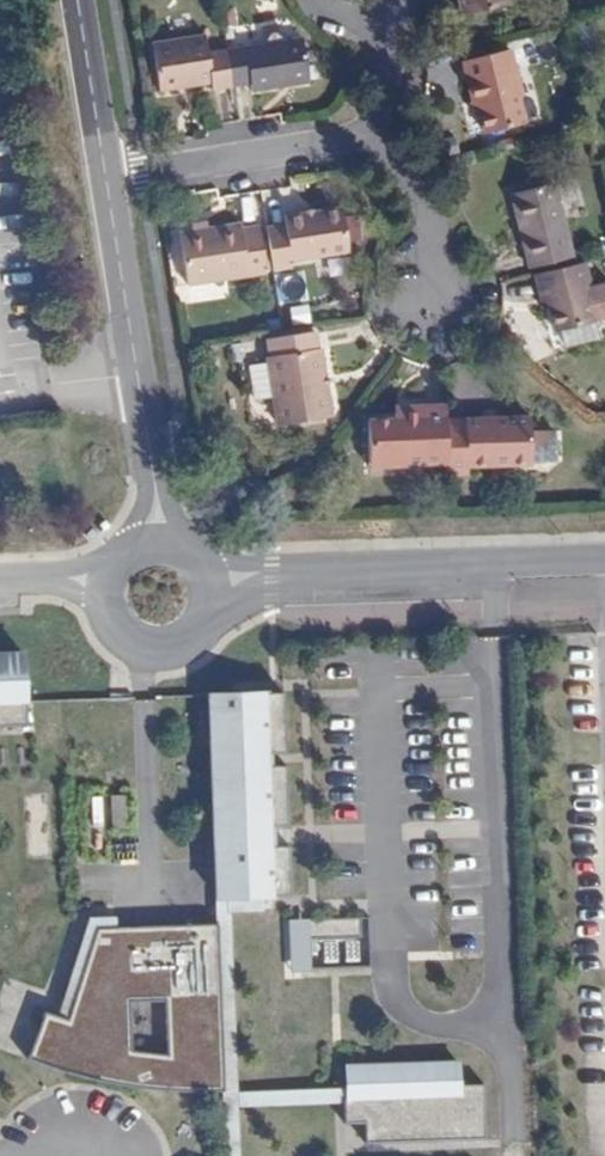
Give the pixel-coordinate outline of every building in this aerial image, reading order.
[(462,10),(509,1),(509,0),(460,0),(462,10)] [(159,88),(212,80),(205,32),(153,40),(159,88)] [(302,36),(225,47),(231,84),(249,81),(251,88),(308,78),(302,36)] [(509,46),(461,58),(470,98),(475,98),(482,130),(522,120),(517,96),(521,95),(509,46)] [(510,191),(528,265),(570,254),(553,180),(510,191)] [(287,224),(266,227),(272,269),(292,266),(290,259),(346,250),(340,208),(286,215),(287,224)] [(180,233),(188,284),(265,272),(259,227),(241,229),(240,224),(180,233)] [(597,318),(584,261),(531,275),(535,291),(544,288),(547,303),(554,328),(597,318)] [(539,305),(547,303),(544,288),(535,291),(539,305)] [(266,356),(275,424),(330,416),(320,347),(316,348),(313,332),(265,338),(268,354),(266,356)] [(446,464),(445,419),(444,403),(405,404),(406,418),(394,417),(369,418),(370,465),(446,464)] [(406,418),(405,404),(394,404),(394,417),(406,418)] [(446,464),(447,472),(469,473),(469,464),(532,463),(532,462),(531,432),(531,417),(445,419),(446,464)] [(556,431),(531,432),(532,462),(556,461),(556,431)] [(24,657),(0,658),(0,729),(28,728),(27,705),(24,657)] [(287,753),(284,692),(211,696),(220,899),(262,897),(294,895),(291,846),(274,846),(273,827),(290,826),(287,765),(270,765),(269,754),(287,753)] [(126,796),(113,796),(114,826),(127,826),(126,796)] [(220,899),(212,942),(220,1108),(222,1155),(230,1155),(229,1120),(336,1116),(340,1116),(340,1105),(228,1110),(220,929),(255,927),(262,897),(220,899)] [(363,935),(300,938),(302,987),(365,984),(363,935)] [(220,1108),(212,942),(110,946),(110,936),(88,936),(82,954),(88,956),(63,1037),(54,1034),(40,1030),(23,1077),(73,1094),(118,1102),(168,1108),(220,1108)] [(63,1037),(88,956),(82,954),(54,1034),(63,1037)] [(339,1083),(340,1105),(340,1116),(336,1116),(337,1140),(357,1139),(359,1155),(433,1155),(478,1154),(478,1139),(476,1098),(451,1099),(450,1078),(339,1083)]
